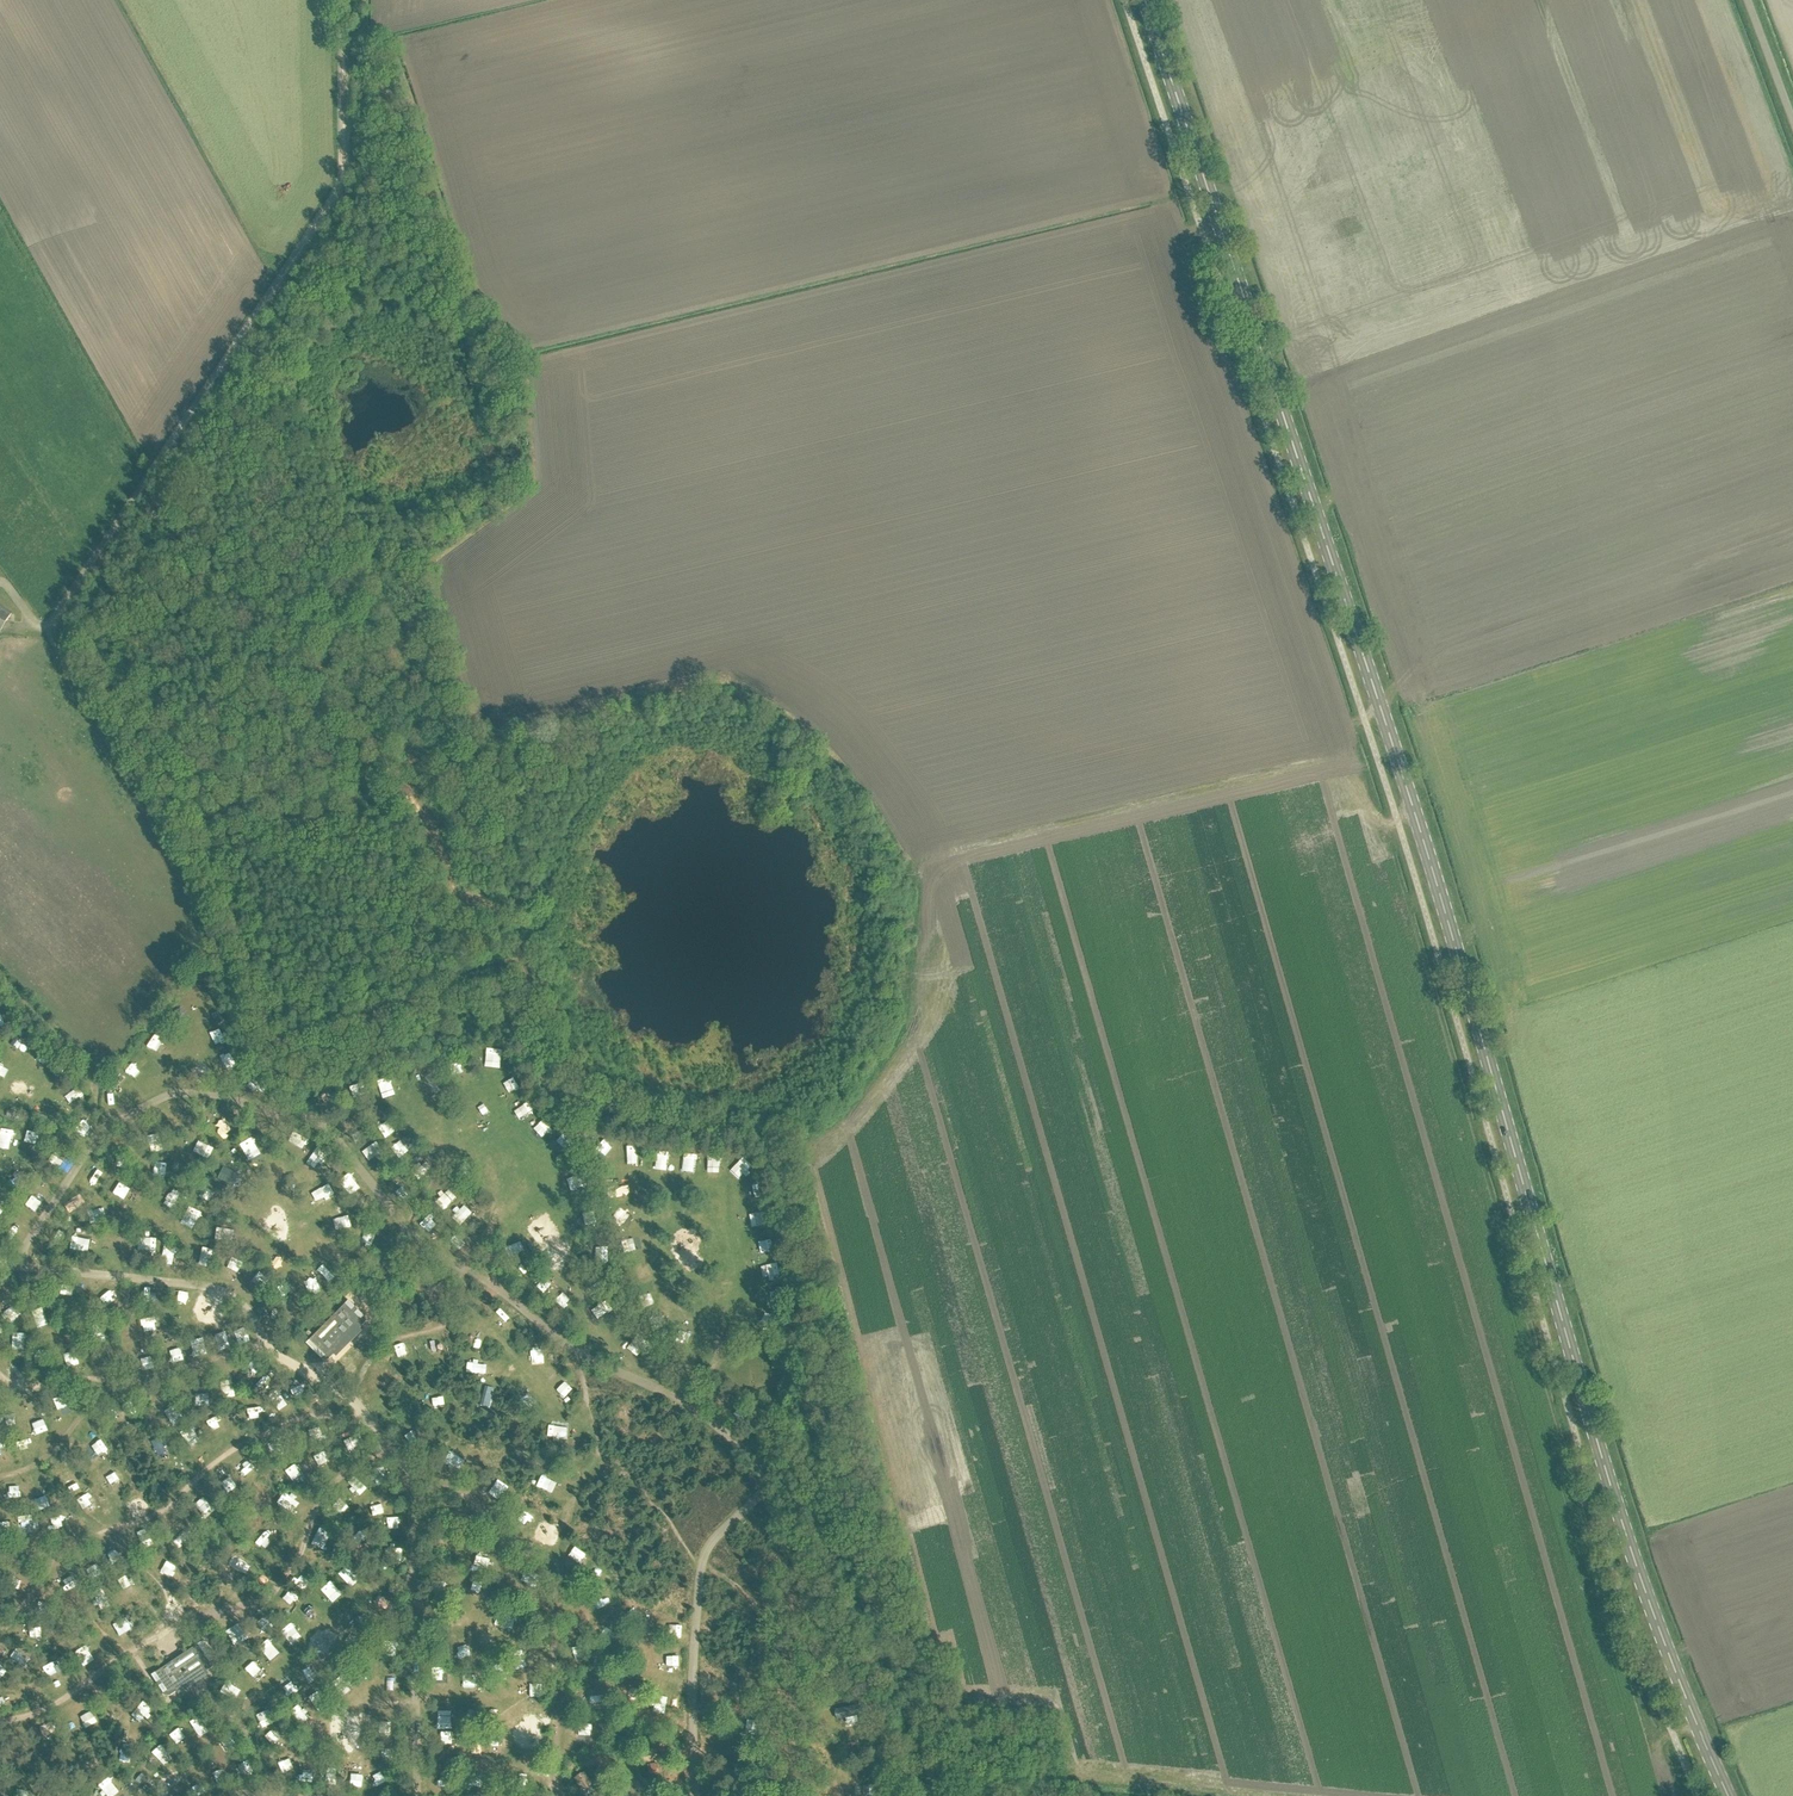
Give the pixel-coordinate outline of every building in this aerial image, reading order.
[(9,612),(0,606),(0,625),(9,612)] [(222,1023),(223,1023),(221,1019),(218,1013),(212,1015),(217,1025),(222,1023)] [(159,1026),(163,1030),(171,1022),(166,1017),(159,1026)] [(250,1073),(250,1072),(243,1064),(242,1064),(238,1068),(246,1076),(250,1073)] [(121,1076),(112,1084),(117,1088),(125,1080),(121,1076)] [(348,1301),(306,1344),(323,1360),(325,1361),(327,1361),(329,1360),(334,1355),(360,1328),(363,1325),(365,1323),(365,1322),(366,1320),(365,1318),(365,1317),(348,1301)] [(474,1374),(477,1381),(486,1377),(483,1370),(474,1374)] [(202,1642),(151,1675),(165,1695),(166,1696),(167,1696),(169,1696),(171,1696),(176,1692),(207,1671),(213,1667),(214,1666),(215,1665),(215,1663),(214,1661),(213,1659),(202,1642)] [(842,1709),(839,1710),(841,1719),(843,1718),(866,1714),(864,1705),(842,1709)] [(574,1779),(582,1791),(592,1785),(585,1772),(574,1779)] [(639,1774),(630,1783),(641,1793),(650,1784),(639,1774)]
